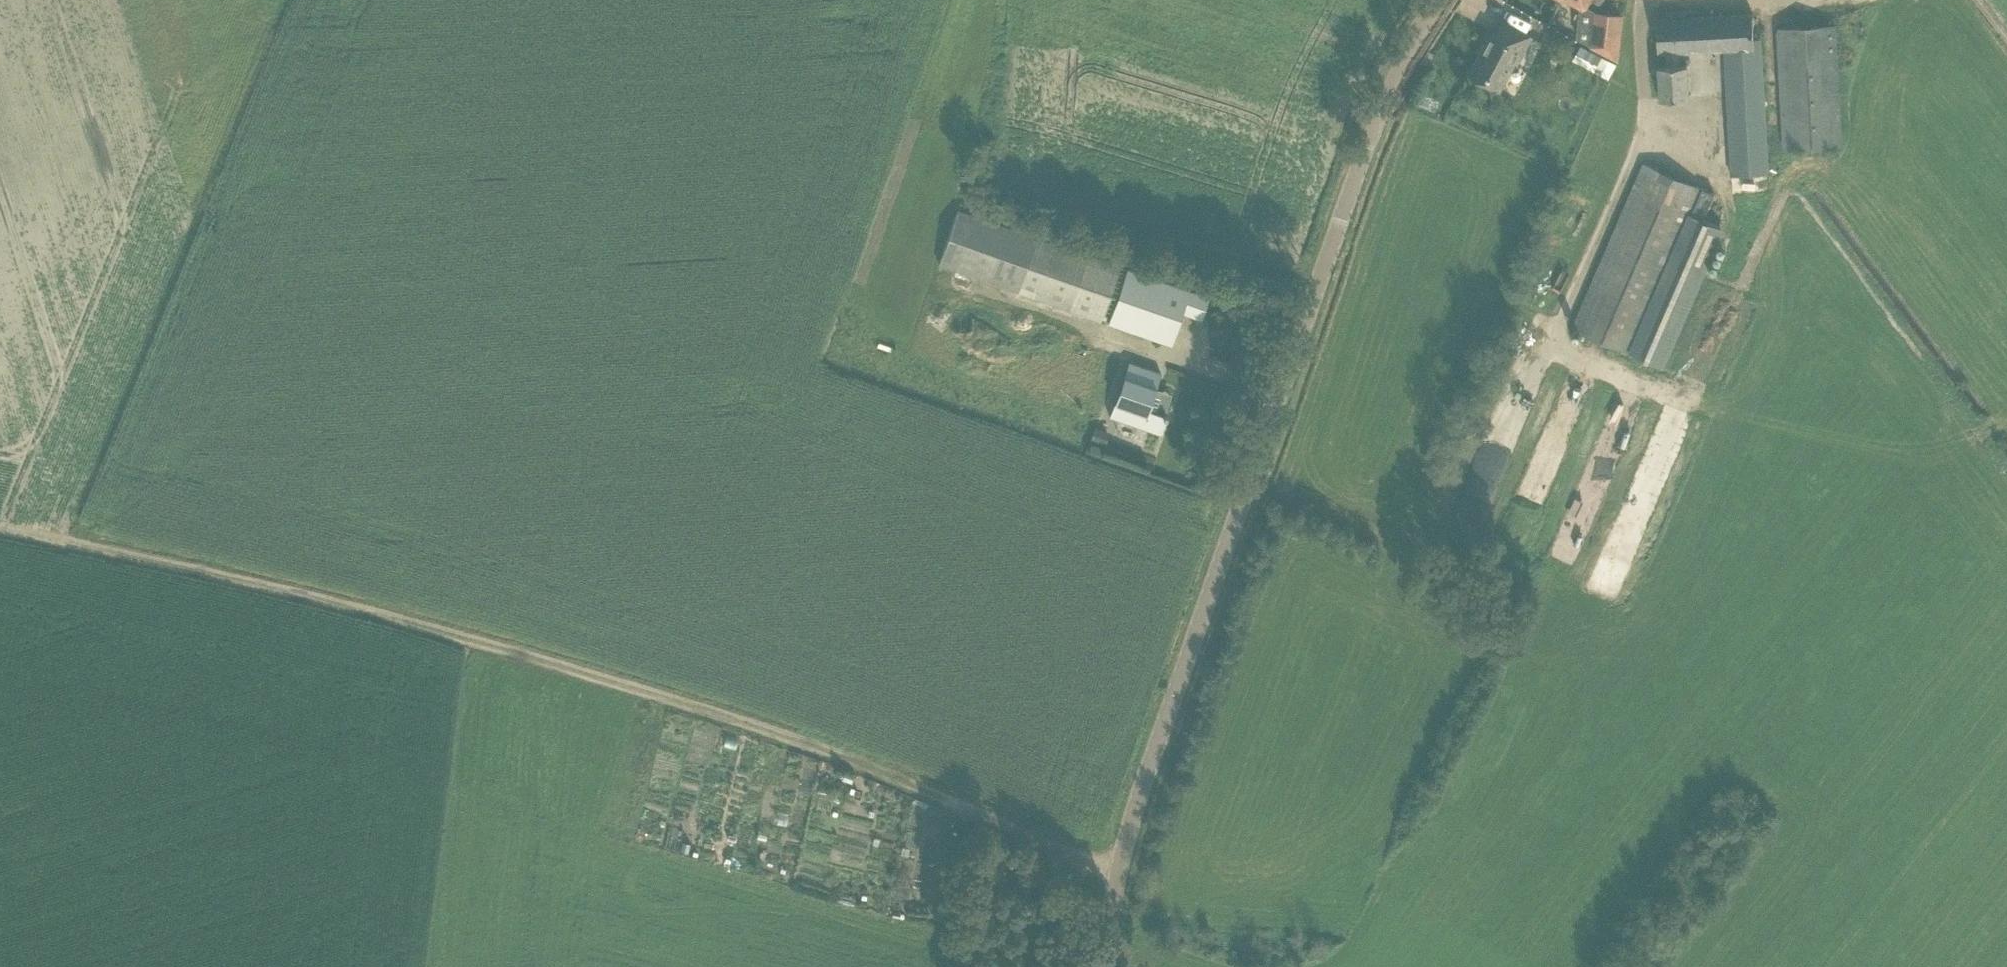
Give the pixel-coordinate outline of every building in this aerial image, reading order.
[(1622,13),(1594,10),(1590,45),(1617,59),(1622,13)] [(1729,175),(1770,173),(1763,38),(1761,13),(1752,13),(1721,14),(1723,48),(1729,175)] [(1665,51),(1666,64),(1657,65),(1659,98),(1689,96),(1687,63),(1678,64),(1677,51),(1702,50),(1701,15),(1655,18),(1657,52),(1665,51)] [(1520,58),(1532,36),(1502,20),(1495,33),(1491,31),(1468,74),(1499,91),(1517,56),(1520,58)] [(1775,27),(1782,149),(1841,147),(1835,25),(1775,27)] [(1598,54),(1590,68),(1608,78),(1616,63),(1598,54)] [(1660,364),(1720,226),(1703,218),(1714,193),(1643,163),(1572,326),(1660,364)] [(938,262),(1170,344),(1189,290),(957,208),(938,262)] [(1109,415),(1160,433),(1166,415),(1163,414),(1166,405),(1150,399),(1160,372),(1128,361),(1109,415)] [(1094,426),(1089,439),(1101,443),(1106,430),(1094,426)] [(1646,451),(1638,471),(1656,479),(1664,459),(1646,451)]
